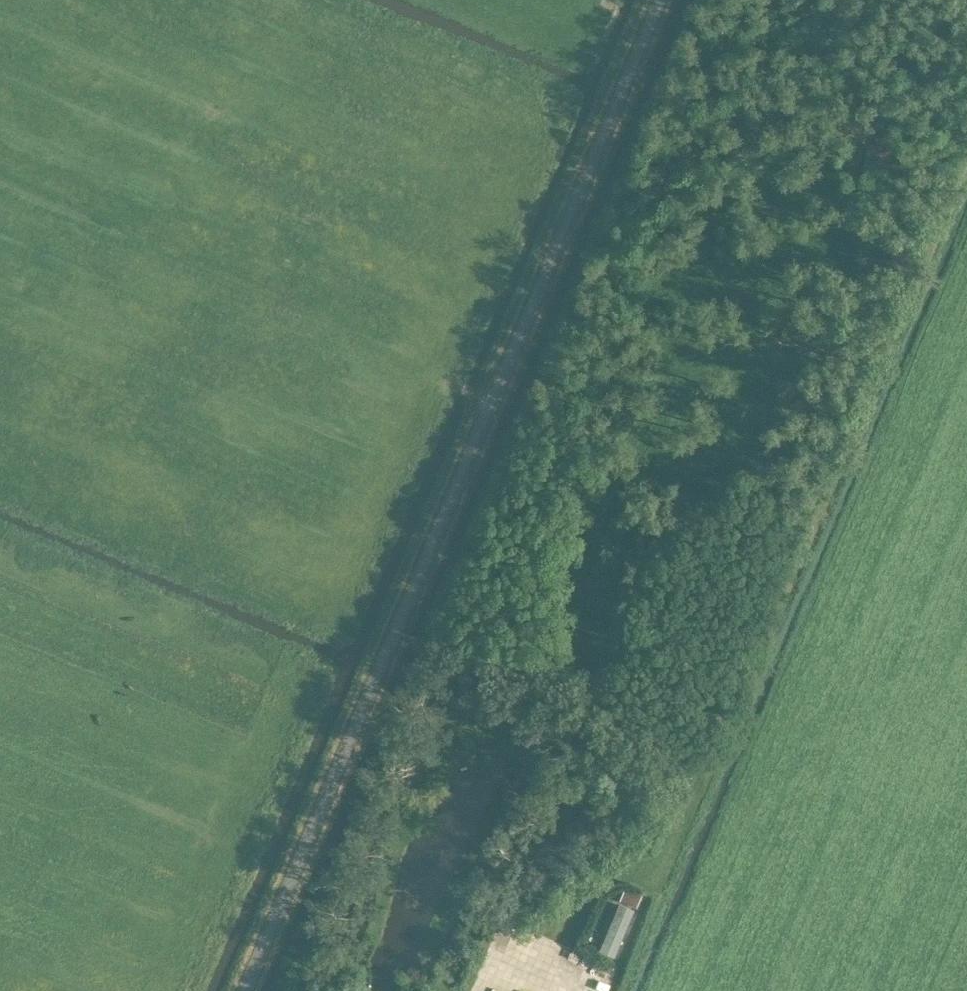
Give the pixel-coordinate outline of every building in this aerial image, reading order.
[(626,887),(618,901),(636,910),(644,896),(626,887)] [(619,957),(634,910),(616,904),(601,951),(619,957)]
